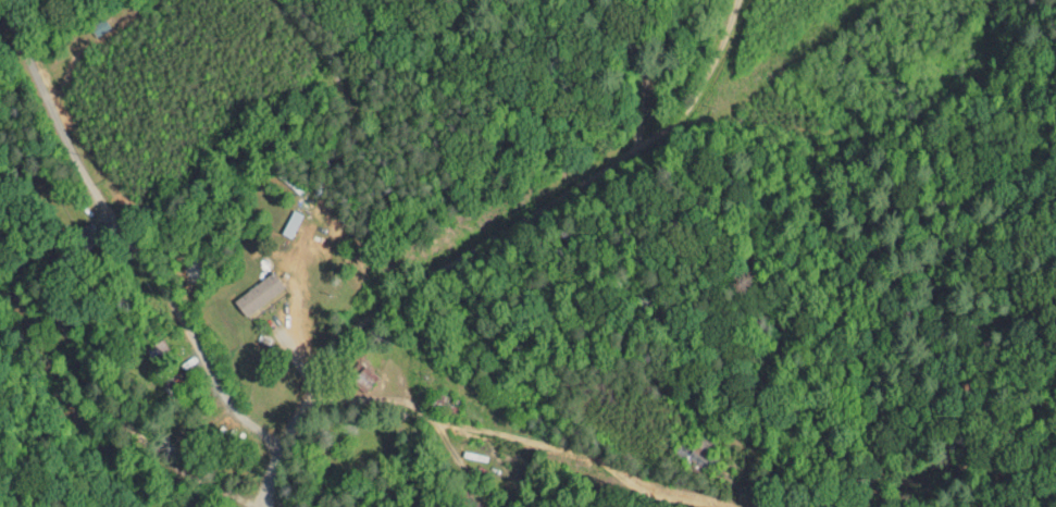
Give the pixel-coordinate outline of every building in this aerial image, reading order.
[(289,206),(279,202),(268,226),(277,230),(289,206)] [(220,293),(233,310),(271,280),(259,264),(220,293)]
